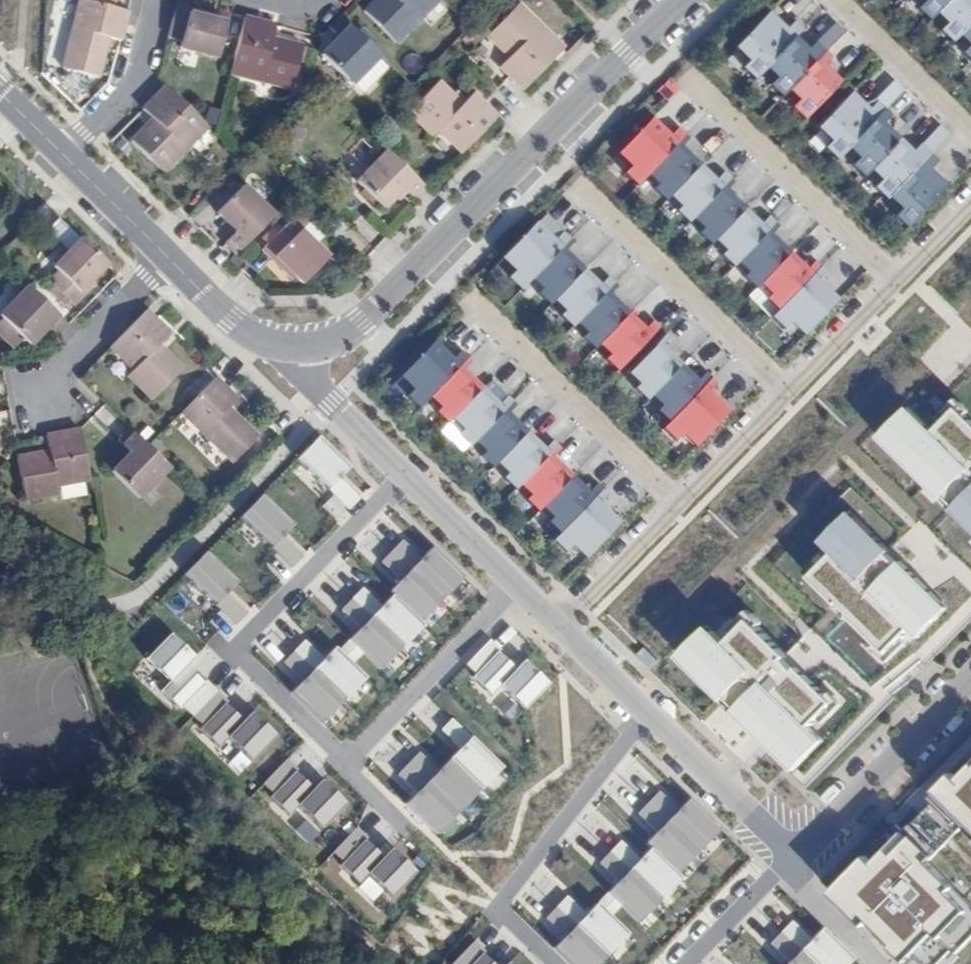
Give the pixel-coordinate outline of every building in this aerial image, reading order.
[(120,42),(122,34),(128,12),(82,0),(80,0),(62,69),(98,79),(108,39),(120,42)] [(430,6),(424,0),(374,0),(364,11),(396,42),(430,6)] [(923,2),(916,9),(928,21),(935,14),(948,0),(921,0),(923,2)] [(938,31),(951,43),(958,36),(957,36),(970,22),(970,0),(948,0),(935,14),(945,24),(938,31)] [(205,11),(176,4),(175,9),(219,20),(220,16),(205,11)] [(504,71),(524,91),(565,50),(519,5),(488,36),(503,51),(505,49),(513,55),(500,68),(504,71)] [(219,20),(175,9),(168,38),(181,41),(180,48),(217,58),(226,22),(219,20)] [(769,12),(734,48),(748,62),(741,68),(754,81),(765,69),(765,68),(795,37),(803,29),(794,21),(786,29),(769,12)] [(376,59),(379,55),(369,46),(357,34),(340,17),(334,23),(329,27),(335,33),(339,37),(332,44),(321,55),(351,84),(352,84),(376,59)] [(280,44),(284,28),(276,26),(244,18),(233,61),(247,65),(244,77),(292,89),(304,47),(291,43),(290,46),(280,44)] [(957,36),(958,36),(968,46),(961,53),(970,63),(970,22),(957,36)] [(361,30),(357,34),(369,46),(373,42),(361,30)] [(339,37),(335,33),(328,40),(332,44),(339,37)] [(787,90),(825,52),(819,45),(811,53),(795,37),(765,68),(765,69),(775,79),(768,86),(781,98),(788,91),(787,90)] [(803,121),(841,82),(823,65),(831,58),(825,52),(787,90),(788,91),(798,101),(790,108),(803,121)] [(376,59),(352,84),(361,94),(386,69),(376,59)] [(230,73),(244,77),(247,65),(233,61),(230,73)] [(318,69),(310,77),(316,82),(324,75),(318,69)] [(324,75),(316,82),(319,86),(321,87),(329,80),(324,75)] [(460,155),(497,117),(477,98),(473,94),(466,101),(461,105),(453,96),(438,82),(408,112),(432,136),(436,131),(460,155)] [(198,118),(165,86),(143,109),(155,121),(149,127),(147,125),(132,140),(163,171),(198,137),(189,127),(198,118)] [(457,92),(453,96),(461,105),(466,101),(457,92)] [(885,110),(877,102),(869,110),(852,93),(817,129),(830,142),(823,149),(836,161),(847,149),(885,110)] [(847,149),(859,160),(852,167),(863,178),(870,171),(869,171),(899,140),(883,124),(891,116),(885,110),(847,149)] [(198,137),(207,127),(198,118),(189,127),(198,137)] [(652,118),(617,154),(630,167),(623,174),(636,186),(647,175),(686,136),(678,128),(670,136),(652,118)] [(690,140),(686,136),(647,175),(658,185),(653,190),(665,201),(670,197),(700,165),(682,148),(690,140)] [(880,181),(873,188),(886,200),(888,198),(887,198),(930,154),(923,147),(915,155),(899,140),(869,171),(870,171),(880,181)] [(391,156),(403,167),(407,163),(395,151),(391,156)] [(415,200),(426,190),(403,167),(391,156),(387,152),(357,182),(383,208),(393,198),(403,189),(408,193),(415,200)] [(937,161),(930,154),(887,198),(888,198),(900,210),(893,217),(906,230),(948,187),(930,169),(937,161)] [(700,165),(670,197),(680,207),(676,212),(688,223),(692,219),(730,180),(726,175),(719,183),(700,165)] [(735,184),(730,180),(692,219),(703,229),(698,234),(710,245),(715,240),(745,209),(727,192),(735,184)] [(226,244),(237,254),(274,216),(244,186),(217,212),(230,224),(238,232),(234,236),(226,244)] [(398,202),(408,193),(403,189),(393,198),(398,202)] [(46,231),(59,218),(45,204),(32,217),(46,231)] [(761,224),(745,209),(715,240),(726,250),(721,255),(733,267),(738,262),(775,223),(768,217),(761,224)] [(301,231),(309,222),(299,212),(282,230),(268,244),(266,246),(298,277),(304,283),(328,258),(315,245),(301,231)] [(268,244),(282,230),(275,222),(261,237),(268,244)] [(324,236),(309,222),(301,231),(315,245),(324,236)] [(537,222),(502,259),(515,271),(509,278),(521,290),(531,279),(570,239),(563,232),(555,240),(537,222)] [(779,227),(775,223),(738,262),(748,272),(744,276),(756,288),(761,283),(790,253),(771,235),(779,227)] [(226,228),(234,236),(238,232),(230,224),(226,228)] [(574,243),(570,239),(531,279),(542,289),(538,294),(550,305),(554,301),(585,269),(566,251),(574,243)] [(93,279),(107,265),(90,248),(81,240),(54,267),(59,273),(49,282),(50,283),(46,288),(56,298),(61,293),(68,300),(70,302),(93,279)] [(291,283),(298,277),(266,246),(260,252),(291,283)] [(790,253),(761,283),(772,293),(767,297),(779,309),(820,267),(814,262),(807,269),(790,253)] [(826,272),(820,267),(779,309),(773,316),(786,328),(792,321),(805,334),(838,300),(818,280),(826,272)] [(561,315),(573,327),(578,322),(615,283),(609,277),(601,284),(585,269),(554,301),(565,311),(561,315)] [(97,283),(93,279),(70,302),(74,307),(97,283)] [(619,287),(615,283),(578,322),(588,332),(584,337),(596,348),(600,344),(630,313),(611,295),(619,287)] [(68,326),(28,286),(0,314),(0,317),(2,319),(0,321),(0,336),(10,346),(20,335),(25,340),(29,344),(39,333),(47,326),(50,329),(57,337),(68,326)] [(61,293),(56,298),(63,305),(68,300),(61,293)] [(170,336),(146,310),(109,348),(132,371),(127,376),(151,401),(183,368),(160,346),(170,336)] [(600,344),(611,354),(606,358),(618,370),(660,327),(654,320),(646,328),(630,313),(600,344)] [(43,336),(50,329),(47,326),(39,333),(43,336)] [(651,396),(682,365),(663,346),(671,338),(667,334),(628,373),(639,384),(635,389),(647,400),(651,396)] [(20,335),(10,346),(15,351),(25,340),(20,335)] [(406,398),(418,410),(430,398),(468,359),(460,352),(453,360),(434,342),(399,378),(412,391),(406,398)] [(452,420),(483,389),(464,370),(471,363),(468,359),(430,398),(440,409),(436,413),(448,425),(452,420)] [(657,411),(668,423),(711,379),(705,373),(698,381),(682,365),(651,396),(661,407),(657,411)] [(237,399),(215,378),(181,413),(231,463),(258,437),(229,408),(237,399)] [(681,435),(694,448),(729,412),(709,392),(716,384),(711,379),(668,423),(662,430),(674,442),(681,435)] [(496,402),(483,389),(452,420),(463,430),(458,435),(470,447),(474,442),(505,411),(513,403),(503,394),(496,402)] [(910,407),(880,437),(886,442),(916,412),(910,407)] [(886,442),(943,498),(946,494),(957,505),(954,509),(970,525),(970,419),(958,407),(935,431),(916,412),(886,442)] [(528,432),(505,411),(474,442),(485,452),(480,457),(493,469),(497,464),(528,432)] [(56,488),(89,482),(79,430),(46,436),(50,453),(17,458),(24,501),(58,496),(56,488)] [(139,497),(168,468),(147,447),(130,430),(118,442),(130,455),(113,472),(139,497)] [(503,479),(515,490),(520,486),(550,455),(558,447),(550,439),(543,447),(528,432),(497,464),(508,474),(503,479)] [(347,510),(358,498),(338,479),(349,467),(317,437),(295,459),(347,510)] [(542,508),(573,476),(550,455),(520,486),(531,496),(526,501),(538,512),(542,508)] [(548,523),(560,534),(602,491),(596,485),(589,492),(573,476),(542,508),(553,518),(548,523)] [(572,546),(585,559),(621,523),(600,504),(608,496),(602,491),(560,534),(553,541),(566,553),(572,546)] [(290,568),(301,557),(281,537),(292,526),(261,495),(238,518),(290,568)] [(824,541),(829,546),(858,517),(853,511),(824,541)] [(893,550),(858,517),(829,546),(835,552),(812,576),(840,604),(841,602),(852,613),(851,614),(892,655),(945,601),(903,561),(900,564),(889,554),(893,550)] [(398,538),(388,549),(439,600),(461,577),(430,547),(419,558),(398,538)] [(388,549),(377,561),(397,580),(386,592),(390,595),(417,622),(439,600),(388,549)] [(234,625),(245,614),(225,594),(236,583),(205,552),(183,575),(234,625)] [(359,586),(348,598),(399,648),(421,625),(417,622),(390,595),(379,606),(359,586)] [(348,598),(337,609),(357,628),(346,640),(360,654),(377,670),(399,648),(348,598)] [(922,636),(951,607),(945,601),(916,631),(922,636)] [(728,642),(716,631),(687,661),(726,699),(729,696),(740,707),(736,712),(789,763),(818,734),(810,727),(835,701),(800,667),(796,670),(785,660),(789,656),(751,619),(728,642)] [(711,625),(681,655),(687,661),(716,631),(711,625)] [(184,667),(193,658),(169,634),(144,659),(168,683),(159,692),(176,709),(179,706),(190,717),(215,692),(204,681),(201,684),(184,667)] [(301,639),(290,651),(341,701),(363,678),(349,665),(335,651),(332,648),(321,659),(301,639)] [(346,640),(335,651),(349,665),(360,654),(346,640)] [(500,650),(489,640),(464,665),(475,675),(472,678),(490,695),(499,685),(523,709),(547,684),(523,660),(514,669),(497,652),(500,650)] [(645,646),(637,654),(650,668),(658,660),(645,646)] [(290,651),(279,662),(299,682),(288,693),(320,723),(341,701),(290,651)] [(225,702),(215,692),(190,717),(201,727),(198,730),(215,747),(224,738),(248,762),(273,737),(249,713),(240,722),(223,705),(225,702)] [(448,717),(437,728),(457,748),(446,759),(477,790),(499,768),(448,717)] [(825,741),(818,734),(789,763),(796,770),(825,741)] [(415,751),(404,762),(455,812),(477,790),(446,759),(435,770),(415,751)] [(294,771),(284,761),(259,786),(270,796),(267,799),(284,816),(293,807),(317,831),(342,806),(318,782),(309,791),(292,774),(294,771)] [(404,762),(393,773),(413,793),(402,804),(433,835),(455,812),(404,762)] [(846,875),(858,888),(843,903),(867,927),(870,923),(895,947),(900,942),(918,960),(922,963),(941,963),(953,952),(957,955),(970,941),(970,904),(929,863),(965,827),(970,833),(970,766),(960,778),(942,795),(935,802),(933,800),(904,830),(888,847),(873,861),(867,854),(846,875)] [(936,789),(942,795),(960,778),(954,772),(936,789)] [(656,790),(646,802),(697,852),(719,829),(688,799),(677,810),(656,790)] [(646,802),(635,813),(655,832),(644,844),(649,848),(675,874),(697,852),(646,802)] [(881,840),(888,847),(904,830),(897,823),(881,840)] [(365,839),(354,828),(329,854),(340,864),(337,867),(354,884),(363,874),(387,898),(412,874),(388,850),(379,859),(373,853),(362,841),(365,839)] [(618,840),(607,851),(658,901),(680,879),(675,874),(649,848),(638,859),(618,840)] [(382,844),(373,853),(379,859),(388,850),(382,844)] [(607,851),(596,862),(616,882),(605,893),(620,907),(636,924),(658,901),(607,851)] [(830,891),(843,903),(858,888),(846,875),(830,891)] [(605,893),(595,904),(609,918),(620,907),(605,893)] [(564,895),(553,907),(604,957),(626,934),(609,918),(595,904),(584,915),(564,895)] [(542,918),(562,937),(551,949),(567,963),(597,963),(604,957),(553,907),(542,918)] [(778,931),(812,963),(846,963),(851,959),(820,928),(809,939),(789,920),(778,931)] [(767,942),(787,962),(785,963),(812,963),(778,931),(767,942)] [(472,941),(450,963),(490,963),(480,954),(483,952),(472,941)] [(893,949),(907,963),(913,963),(918,960),(900,942),(895,947),(893,949)]
